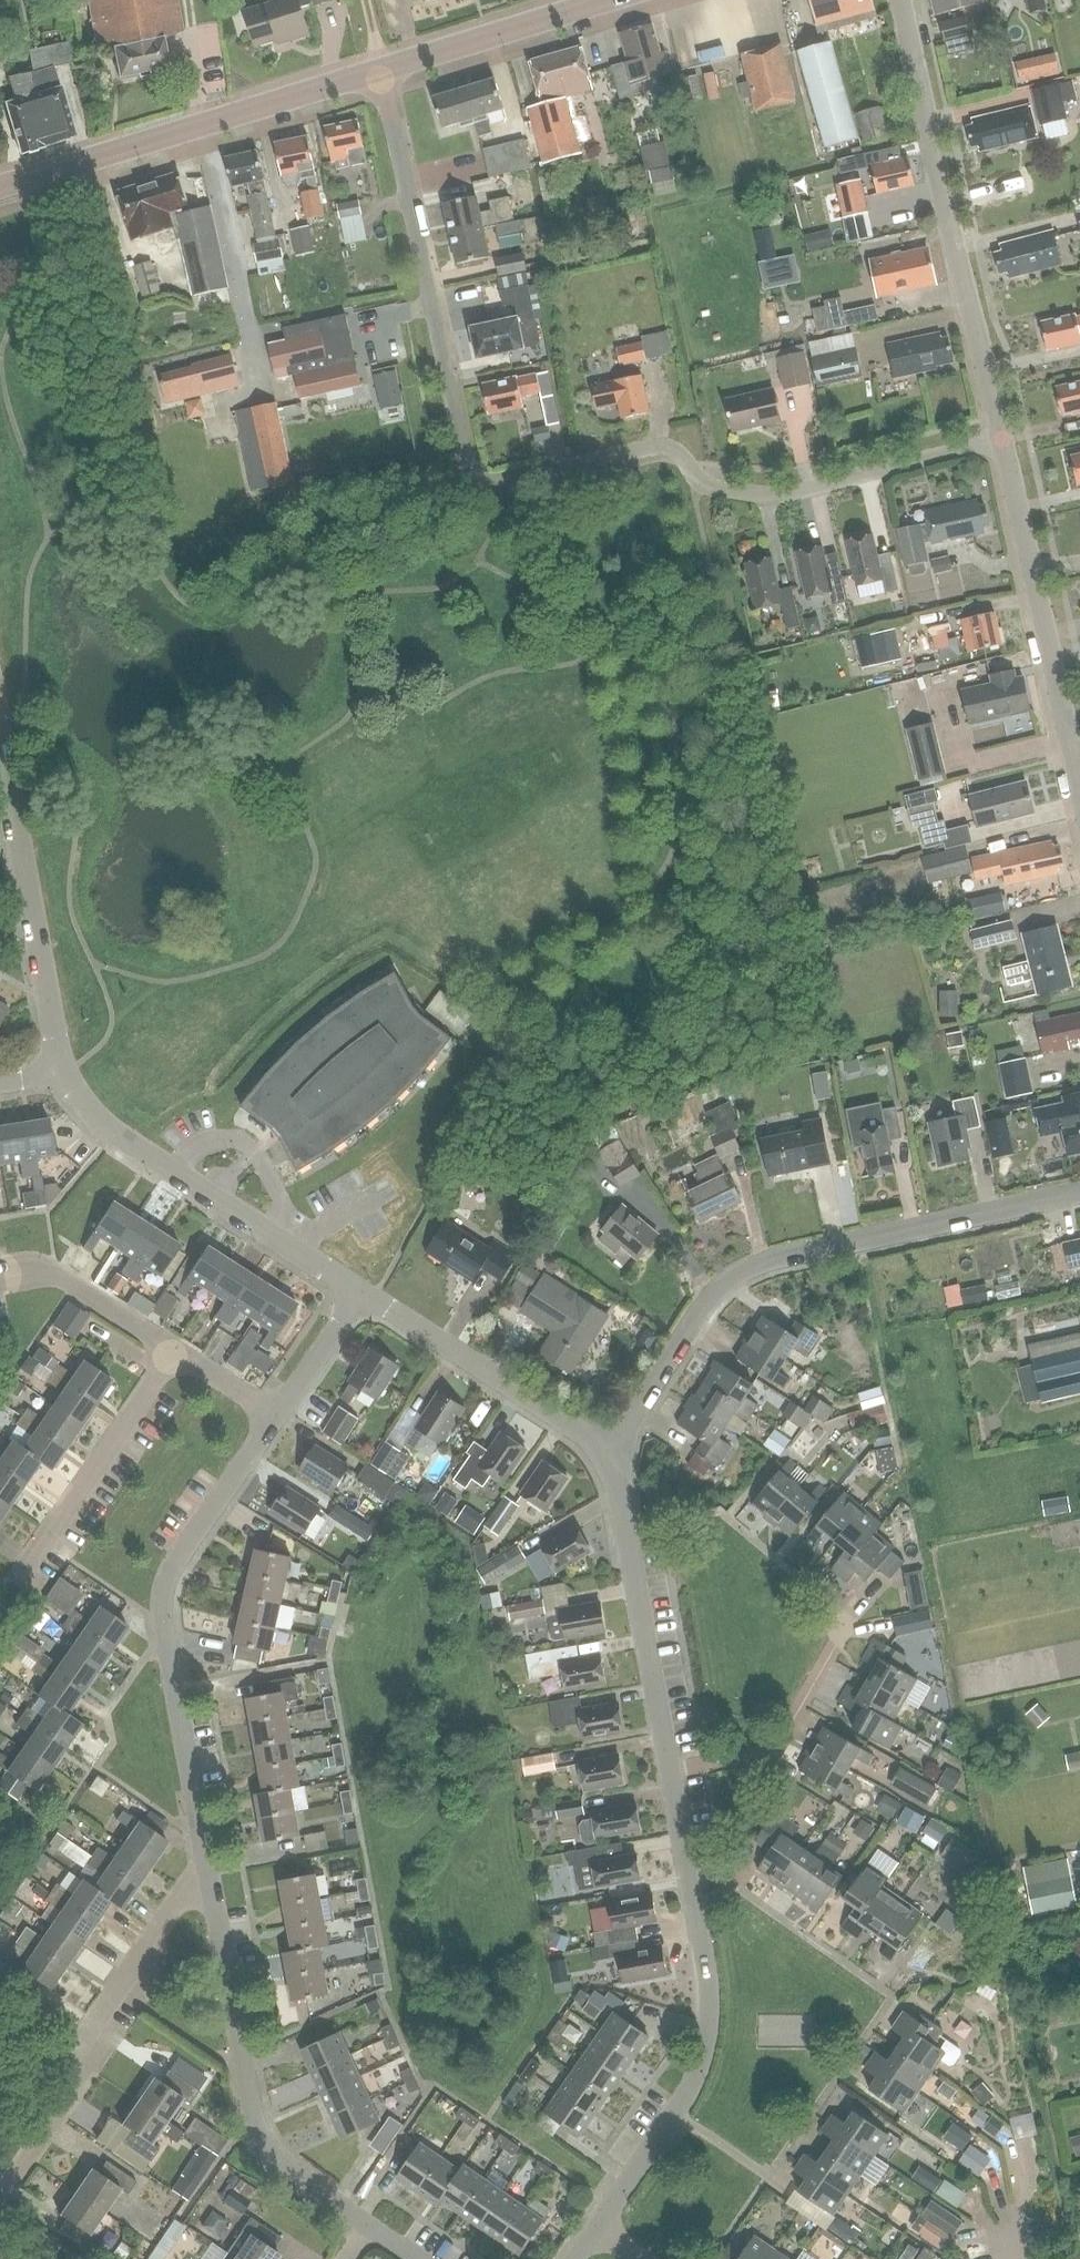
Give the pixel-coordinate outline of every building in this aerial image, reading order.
[(98,46),(114,43),(121,78),(169,68),(162,35),(184,31),(178,0),(90,0),(98,46)] [(272,4),(246,12),(257,48),(279,41),(280,46),(311,36),(302,9),(315,5),(316,7),(335,1),(334,0),(271,0),(272,4)] [(875,15),(870,0),(811,0),(820,31),(875,15)] [(987,2),(986,0),(934,0),(937,15),(987,2)] [(1047,10),(1045,0),(1027,0),(1031,14),(1047,10)] [(990,14),(974,17),(977,32),(993,29),(990,14)] [(945,42),(972,35),(967,18),(941,24),(945,42)] [(639,82),(671,73),(664,52),(660,53),(652,25),(619,35),(627,63),(611,67),(621,100),(643,94),(639,82)] [(824,146),(857,137),(830,41),(797,50),(824,146)] [(68,43),(53,46),(57,68),(73,64),(68,43)] [(755,110),(795,100),(780,44),(742,54),(748,81),(739,84),(742,98),(752,96),(755,110)] [(35,72),(55,68),(57,68),(53,46),(30,51),(35,72)] [(542,103),(527,107),(543,164),(582,153),(579,143),(566,97),(572,96),(585,92),(593,90),(581,46),(530,61),(542,103)] [(1056,54),(1030,60),(1035,82),(1061,76),(1056,54)] [(55,68),(35,72),(31,73),(10,78),(17,102),(7,105),(22,154),(76,138),(61,88),(55,68)] [(698,76),(680,81),(684,99),(686,104),(703,100),(698,76)] [(464,89),(479,137),(493,133),(487,114),(503,109),(494,80),(464,89)] [(1070,80),(1031,90),(1040,126),(1068,119),(1064,102),(1075,99),(1070,80)] [(478,137),(479,137),(464,89),(434,98),(443,127),(459,122),(460,127),(474,123),(478,137)] [(889,137),(880,105),(857,112),(866,143),(889,137)] [(1019,108),(1019,107),(972,119),(973,125),(967,126),(972,147),(979,145),(980,152),(1028,139),(1028,142),(1040,139),(1031,105),(1019,108)] [(350,167),(367,163),(363,146),(364,146),(358,121),(325,128),(332,162),(348,158),(350,167)] [(275,143),(282,175),(298,172),(299,179),(314,176),(313,169),(314,169),(308,137),(275,143)] [(482,150),(489,176),(530,166),(524,140),(482,150)] [(660,143),(641,148),(647,171),(671,164),(665,142),(660,143)] [(899,148),(864,155),(867,168),(871,168),(870,164),(901,157),(899,148)] [(257,151),(226,158),(232,185),(249,182),(252,196),(266,193),(263,178),(257,151)] [(876,193),(914,184),(908,156),(901,157),(870,164),(871,168),(876,193)] [(298,172),(282,175),(283,182),(291,190),(298,188),(299,179),(298,172)] [(179,173),(118,192),(132,241),(155,234),(169,229),(174,228),(178,241),(182,240),(193,296),(228,289),(227,286),(210,205),(190,211),(179,173)] [(862,181),(836,186),(842,214),(843,219),(844,219),(868,213),(869,213),(862,181)] [(319,190),(301,194),(305,213),(306,220),(324,216),(319,190)] [(252,196),(248,196),(253,222),(258,241),(276,237),(275,235),(266,193),(252,196)] [(482,226),(514,219),(509,196),(488,200),(491,212),(479,215),(475,196),(444,202),(450,233),(482,226)] [(337,206),(340,219),(361,214),(359,201),(337,206)] [(778,209),(767,212),(770,225),(781,222),(778,209)] [(868,213),(844,219),(846,231),(870,225),(868,213)] [(535,219),(495,226),(497,239),(522,234),(524,242),(539,239),(535,219)] [(870,225),(846,231),(849,244),(858,242),(873,239),(870,225)] [(482,226),(450,233),(457,264),(489,257),(482,226)] [(310,227),(291,231),(297,257),(316,253),(310,227)] [(771,229),(755,232),(761,262),(777,259),(771,229)] [(828,231),(806,237),(809,252),(835,246),(831,231),(828,231)] [(1009,278),(1010,278),(1062,263),(1053,231),(1000,246),(1002,253),(995,255),(1001,274),(1007,273),(1009,278)] [(277,241),(254,246),(258,265),(284,259),(283,254),(288,253),(284,235),(276,237),(277,241)] [(871,258),(875,278),(879,296),(932,284),(925,252),(921,253),(919,247),(871,258)] [(498,259),(501,276),(528,272),(525,255),(498,259)] [(152,262),(133,267),(143,298),(162,293),(156,275),(152,262)] [(525,273),(497,279),(499,290),(528,285),(525,273)] [(523,346),(539,342),(528,285),(499,290),(502,306),(511,304),(514,319),(470,328),(476,359),(524,349),(523,346)] [(840,299),(825,302),(826,308),(830,331),(847,327),(847,325),(844,310),(841,299),(840,299)] [(874,304),(844,310),(847,325),(877,319),(874,304)] [(826,308),(814,310),(819,333),(830,331),(826,308)] [(1079,334),(1079,315),(1076,316),(1075,315),(1041,323),(1047,351),(1058,349),(1058,350),(1079,345),(1079,335),(1079,334)] [(359,384),(344,316),(319,321),(294,327),(296,337),(282,341),(268,344),(276,379),(295,374),(300,397),(359,384)] [(667,330),(648,334),(652,352),(671,348),(667,330)] [(935,363),(952,360),(947,337),(941,339),(940,332),(887,343),(894,376),(936,367),(935,363)] [(809,343),(819,386),(862,377),(853,334),(809,343)] [(642,340),(616,346),(621,364),(647,358),(642,340)] [(804,346),(777,352),(780,364),(786,391),(813,385),(804,346)] [(166,403),(237,385),(230,354),(191,364),(191,366),(158,374),(166,403)] [(396,371),(375,375),(379,393),(400,389),(396,371)] [(548,372),(536,374),(516,379),(516,378),(482,385),(488,412),(522,405),(519,395),(539,391),(547,424),(548,424),(548,425),(560,423),(548,372)] [(649,412),(641,374),(613,380),(613,381),(592,385),(596,408),(618,404),(621,418),(649,412)] [(1055,387),(1061,415),(1072,412),(1073,414),(1079,413),(1079,381),(1055,387)] [(729,400),(736,432),(782,422),(775,390),(729,400)] [(275,401),(235,409),(251,490),(283,484),(294,482),(275,401)] [(548,427),(534,430),(535,441),(550,438),(548,427)] [(1070,457),(1076,486),(1079,485),(1079,455),(1070,457)] [(982,524),(987,523),(983,504),(977,505),(976,499),(924,510),(930,542),(983,531),(982,524)] [(919,525),(897,530),(905,567),(909,566),(924,563),(927,562),(919,525)] [(872,534),(846,540),(856,585),(881,579),(884,591),(885,594),(899,591),(898,588),(892,562),(879,565),(872,534)] [(821,545),(794,551),(804,596),(831,590),(833,602),(835,602),(836,605),(848,603),(847,599),(842,573),(828,576),(821,545)] [(785,626),(799,623),(790,584),(777,587),(770,556),(744,562),(753,607),(779,601),(785,626)] [(924,563),(909,566),(911,574),(914,576),(924,574),(926,571),(924,563)] [(968,650),(1000,643),(993,611),(962,618),(968,650)] [(947,625),(932,628),(937,651),(952,648),(947,625)] [(896,630),(871,636),(873,648),(899,642),(896,630)] [(936,662),(918,666),(920,673),(938,669),(936,662)] [(969,723),(1029,710),(1022,676),(1015,677),(1013,670),(989,675),(991,682),(961,689),(969,723)] [(918,780),(945,773),(932,723),(905,730),(918,780)] [(976,827),(1032,813),(1024,781),(968,794),(976,827)] [(946,831),(941,832),(943,844),(945,849),(966,844),(971,843),(967,826),(946,831)] [(1052,846),(1051,840),(998,852),(972,858),(976,879),(1003,874),(1005,885),(1058,873),(1056,866),(1063,865),(1058,845),(1052,846)] [(966,844),(945,849),(923,855),(929,882),(973,871),(966,844)] [(1002,893),(969,901),(973,920),(999,914),(1006,912),(1002,893)] [(974,932),(979,951),(1016,942),(1011,922),(974,932)] [(1037,994),(1071,985),(1056,925),(1022,933),(1028,960),(1002,966),(1007,984),(1033,978),(1037,994)] [(295,1045),(282,1060),(267,1074),(259,1084),(241,1106),(272,1129),(280,1138),(298,1172),(333,1151),(366,1127),(397,1100),(417,1080),(425,1071),(452,1038),(421,1016),(413,1007),(396,973),(359,995),(349,1002),(326,1019),(295,1045)] [(441,991),(427,1011),(461,1036),(461,1035),(475,1016),(441,991)] [(940,1001),(941,1018),(958,1018),(958,1000),(940,1001)] [(10,1009),(0,1004),(0,1026),(10,1009)] [(1048,1010),(1033,1014),(1035,1022),(1049,1018),(1048,1010)] [(1036,1031),(1037,1031),(1042,1054),(1079,1046),(1079,1012),(1049,1018),(1035,1022),(1037,1030),(1036,1031)] [(981,1028),(970,1031),(972,1039),(983,1036),(981,1028)] [(962,1033),(947,1036),(950,1050),(964,1047),(962,1033)] [(1007,1100),(1034,1094),(1027,1059),(1000,1064),(1007,1100)] [(859,1060),(844,1064),(848,1075),(862,1071),(859,1060)] [(829,1086),(815,1088),(817,1101),(832,1099),(829,1086)] [(1068,1155),(1079,1153),(1079,1092),(1063,1096),(1065,1102),(1035,1109),(1041,1136),(1062,1131),(1068,1155)] [(938,1164),(969,1158),(963,1129),(981,1126),(974,1095),(953,1100),(956,1116),(929,1122),(938,1164)] [(729,1102),(706,1113),(713,1127),(716,1135),(710,1138),(717,1151),(721,1160),(742,1150),(738,1141),(734,1132),(742,1129),(736,1116),(729,1102)] [(888,1139),(900,1136),(893,1106),(880,1109),(883,1124),(859,1130),(870,1175),(895,1169),(888,1139)] [(769,1174),(829,1162),(820,1118),(802,1122),(803,1129),(761,1138),(769,1174)] [(1005,1118),(988,1122),(992,1141),(1009,1137),(1005,1118)] [(50,1119),(21,1124),(31,1177),(39,1176),(36,1158),(56,1155),(50,1119)] [(0,1127),(0,1156),(1,1164),(19,1161),(22,1179),(31,1177),(21,1124),(0,1127)] [(620,1141),(601,1153),(622,1187),(641,1175),(620,1141)] [(706,1182),(686,1192),(700,1221),(741,1200),(727,1171),(723,1173),(719,1165),(702,1173),(706,1182)] [(58,1188),(46,1190),(48,1205),(59,1193),(58,1188)] [(46,1190),(34,1192),(37,1207),(48,1205),(46,1190)] [(34,1192),(23,1194),(25,1209),(37,1207),(34,1192)] [(112,1201),(83,1247),(90,1252),(100,1238),(115,1247),(135,1216),(112,1201)] [(638,1259),(658,1234),(622,1205),(602,1229),(605,1232),(600,1239),(615,1251),(621,1245),(638,1259)] [(135,1216),(115,1247),(130,1257),(121,1271),(128,1276),(158,1230),(135,1216)] [(501,1278),(516,1254),(492,1239),(487,1246),(446,1220),(427,1250),(473,1280),(482,1266),(501,1278)] [(158,1230),(128,1276),(136,1281),(145,1267),(160,1277),(177,1251),(181,1245),(158,1230)] [(1065,1243),(1070,1269),(1079,1267),(1079,1240),(1065,1243)] [(208,1291),(228,1260),(206,1246),(199,1256),(191,1252),(171,1283),(178,1288),(176,1291),(184,1296),(193,1282),(208,1291)] [(228,1260),(208,1291),(223,1301),(214,1316),(221,1321),(251,1275),(228,1260)] [(526,1287),(532,1290),(542,1274),(525,1264),(515,1280),(526,1287)] [(115,1274),(106,1287),(116,1295),(125,1281),(115,1274)] [(251,1275),(221,1321),(229,1326),(238,1311),(253,1320),(273,1289),(251,1275)] [(570,1370),(606,1315),(544,1276),(523,1310),(538,1320),(541,1315),(558,1325),(541,1352),(547,1356),(546,1359),(562,1369),(564,1366),(570,1370)] [(961,1291),(963,1304),(963,1305),(989,1300),(988,1295),(987,1286),(961,1291)] [(273,1289),(253,1320),(268,1330),(259,1345),(267,1350),(297,1305),(273,1289)] [(158,1307),(168,1314),(180,1298),(170,1291),(158,1307)] [(155,1306),(135,1293),(127,1305),(134,1310),(147,1318),(155,1306)] [(68,1302),(52,1326),(74,1340),(90,1317),(68,1302)] [(804,1356),(818,1335),(795,1321),(788,1332),(762,1315),(753,1329),(750,1327),(746,1334),(784,1359),(792,1348),(804,1356)] [(165,1321),(161,1327),(166,1331),(170,1324),(165,1321)] [(777,1370),(784,1359),(746,1334),(742,1341),(744,1343),(735,1357),(783,1387),(789,1378),(777,1370)] [(1029,1347),(1034,1366),(1042,1399),(1043,1403),(1079,1394),(1079,1334),(1029,1347)] [(376,1400),(398,1366),(370,1348),(349,1382),(350,1383),(341,1398),(350,1404),(359,1389),(376,1400)] [(46,1367),(52,1358),(39,1349),(33,1358),(46,1367)] [(249,1365),(264,1375),(273,1362),(257,1352),(253,1359),(249,1365)] [(40,1365),(28,1357),(19,1370),(32,1378),(40,1365)] [(752,1412),(757,1403),(745,1395),(753,1383),(715,1359),(710,1366),(712,1368),(704,1381),(752,1412)] [(52,1373),(73,1387),(97,1403),(112,1381),(83,1361),(73,1375),(57,1364),(52,1373)] [(97,1403),(73,1387),(52,1373),(46,1380),(62,1391),(53,1405),(82,1425),(97,1403)] [(5,1389),(17,1398),(25,1387),(21,1384),(13,1378),(5,1389)] [(745,1421),(752,1412),(704,1381),(695,1395),(692,1393),(688,1400),(726,1425),(733,1414),(745,1421)] [(880,1389),(858,1396),(862,1409),(882,1403),(884,1402),(880,1389)] [(447,1432),(463,1408),(439,1392),(405,1443),(414,1449),(424,1434),(442,1446),(450,1434),(447,1432)] [(833,1407),(814,1394),(805,1408),(823,1421),(833,1407)] [(696,1451),(697,1451),(687,1466),(705,1477),(714,1462),(717,1465),(731,1444),(718,1436),(726,1425),(688,1400),(684,1406),(686,1407),(676,1423),(703,1440),(696,1451)] [(792,1402),(783,1416),(803,1430),(812,1418),(813,1416),(792,1402)] [(882,1403),(862,1409),(867,1423),(887,1417),(882,1403)] [(67,1447),(82,1425),(53,1405),(44,1419),(28,1408),(22,1416),(67,1447)] [(339,1407),(323,1433),(344,1446),(360,1420),(339,1407)] [(51,1469),(67,1447),(22,1416),(16,1425),(31,1435),(23,1448),(40,1461),(39,1461),(51,1469)] [(890,1428),(873,1431),(875,1446),(892,1443),(890,1428)] [(792,1441),(776,1430),(764,1446),(780,1458),(785,1451),(792,1441)] [(473,1453),(455,1478),(468,1487),(474,1478),(485,1486),(494,1473),(504,1480),(526,1449),(503,1432),(483,1460),(473,1453)] [(23,1448),(12,1440),(2,1454),(0,1453),(0,1465),(25,1482),(39,1461),(40,1461),(23,1448)] [(386,1443),(373,1465),(396,1479),(409,1458),(386,1443)] [(333,1491),(349,1466),(316,1445),(300,1470),(333,1491)] [(895,1447),(877,1451),(881,1472),(899,1469),(895,1447)] [(774,1474),(751,1501),(765,1513),(763,1516),(769,1521),(798,1485),(787,1476),(796,1465),(788,1457),(781,1465),(777,1461),(769,1471),(774,1474)] [(546,1508),(568,1476),(543,1459),(521,1492),(546,1508)] [(25,1482),(0,1465),(0,1498),(10,1504),(25,1482)] [(385,1499),(386,1498),(397,1504),(399,1506),(409,1491),(406,1489),(396,1483),(395,1484),(366,1466),(357,1481),(385,1499)] [(790,1534),(827,1490),(818,1482),(808,1493),(798,1485),(769,1521),(775,1526),(777,1523),(790,1534)] [(426,1484),(418,1497),(430,1504),(438,1491),(426,1484)] [(272,1512),(282,1518),(306,1533),(321,1508),(287,1487),(272,1512)] [(834,1540),(862,1507),(843,1491),(806,1534),(815,1542),(824,1531),(834,1540)] [(506,1497),(486,1527),(500,1537),(520,1507),(506,1497)] [(10,1504),(0,1498),(0,1518),(10,1504)] [(443,1498),(436,1509),(448,1517),(456,1506),(443,1498)] [(1067,1498),(1055,1500),(1058,1515),(1070,1513),(1067,1498)] [(461,1518),(481,1531),(492,1515),(472,1502),(461,1518)] [(355,1533),(368,1541),(375,1530),(362,1521),(336,1505),(329,1516),(355,1533)] [(837,1575),(874,1530),(881,1522),(862,1507),(834,1540),(845,1549),(829,1568),(837,1575)] [(557,1569),(589,1549),(574,1524),(542,1543),(557,1569)] [(891,1549),(893,1546),(874,1530),(837,1575),(845,1582),(855,1570),(866,1579),(877,1566),(891,1549)] [(489,1563),(478,1569),(483,1579),(494,1573),(497,1577),(527,1560),(519,1546),(489,1563)] [(258,1549),(253,1573),(286,1580),(292,1557),(258,1549)] [(891,1549),(877,1566),(888,1575),(901,1558),(891,1549)] [(354,1571),(361,1562),(351,1555),(345,1565),(354,1571)] [(921,1570),(906,1573),(913,1608),(928,1605),(921,1570)] [(253,1573),(247,1596),(281,1604),(286,1580),(253,1573)] [(53,1588),(44,1602),(67,1617),(113,1648),(128,1626),(99,1605),(89,1620),(73,1609),(77,1603),(66,1596),(71,1588),(59,1580),(53,1588)] [(549,1593),(573,1592),(572,1581),(548,1583),(549,1593)] [(334,1582),(332,1592),(341,1594),(344,1584),(334,1582)] [(332,1592),(329,1603),(338,1605),(341,1594),(332,1592)] [(247,1596),(242,1620),(276,1628),(281,1604),(247,1596)] [(520,1604),(508,1607),(511,1621),(547,1615),(544,1600),(520,1604)] [(570,1607),(562,1609),(563,1616),(563,1618),(567,1638),(606,1631),(600,1602),(570,1607)] [(281,1604),(276,1628),(290,1631),(296,1607),(281,1604)] [(929,1611),(894,1619),(898,1637),(914,1634),(933,1630),(929,1611)] [(552,1618),(549,1622),(552,1637),(556,1640),(567,1638),(563,1618),(563,1616),(552,1618)] [(98,1670),(113,1648),(67,1617),(61,1626),(78,1637),(68,1650),(98,1670)] [(237,1644),(238,1644),(235,1658),(261,1664),(264,1650),(270,1651),(276,1628),(242,1620),(237,1644)] [(323,1625),(321,1638),(330,1640),(331,1639),(333,1627),(323,1625)] [(20,1634),(13,1645),(25,1653),(32,1643),(20,1634)] [(316,1637),(313,1655),(327,1658),(330,1640),(321,1638),(316,1637)] [(874,1637),(873,1638),(861,1659),(874,1666),(867,1678),(904,1699),(917,1678),(902,1669),(908,1657),(874,1637)] [(13,1645),(3,1660),(10,1665),(20,1650),(13,1645)] [(82,1692),(98,1670),(68,1650),(59,1664),(43,1653),(37,1661),(82,1692)] [(558,1650),(526,1656),(527,1658),(530,1678),(564,1673),(567,1690),(606,1683),(600,1653),(579,1657),(560,1660),(558,1650)] [(67,1714),(68,1714),(82,1692),(37,1661),(32,1670),(47,1680),(38,1695),(53,1705),(53,1704),(67,1714)] [(262,1696),(249,1698),(253,1721),(287,1715),(285,1702),(301,1699),(297,1677),(260,1684),(262,1696)] [(892,1719),(904,1699),(867,1678),(860,1691),(847,1684),(843,1692),(892,1719)] [(0,1698),(0,1701),(7,1706),(12,1698),(4,1692),(0,1698)] [(901,1725),(892,1719),(843,1692),(837,1701),(859,1713),(851,1726),(888,1747),(901,1725)] [(332,1696),(323,1698),(325,1709),(334,1707),(332,1696)] [(585,1737),(623,1730),(618,1701),(582,1707),(580,1696),(549,1701),(554,1726),(582,1720),(585,1737)] [(82,1723),(68,1714),(67,1714),(53,1704),(53,1705),(43,1719),(27,1708),(16,1724),(32,1734),(22,1748),(51,1768),(82,1723)] [(1038,1706),(1028,1715),(1036,1724),(1046,1715),(1038,1706)] [(325,1709),(327,1720),(336,1718),(334,1707),(325,1709)] [(287,1715),(253,1721),(257,1745),(291,1738),(287,1715)] [(811,1738),(808,1745),(848,1767),(855,1755),(868,1762),(873,1753),(823,1725),(814,1740),(811,1738)] [(949,1736),(943,1745),(950,1749),(955,1740),(949,1736)] [(291,1738),(257,1745),(261,1768),(296,1762),(291,1738)] [(341,1743),(331,1745),(333,1756),(343,1754),(341,1743)] [(842,1779),(848,1767),(808,1745),(804,1752),(807,1754),(798,1768),(849,1797),(854,1786),(842,1779)] [(8,1771),(0,1782),(0,1790),(18,1802),(29,1785),(36,1790),(51,1768),(22,1748),(13,1762),(0,1753),(0,1766),(8,1771)] [(586,1788),(624,1780),(619,1753),(580,1760),(586,1788)] [(1067,1756),(1070,1770),(1079,1768),(1079,1753),(1067,1756)] [(334,1757),(336,1767),(345,1765),(343,1754),(333,1756),(334,1757)] [(522,1759),(525,1774),(555,1768),(553,1754),(522,1759)] [(334,1757),(323,1759),(325,1769),(336,1767),(334,1757)] [(296,1762),(261,1768),(266,1791),(266,1792),(291,1788),(292,1788),(300,1787),(296,1762)] [(901,1768),(891,1786),(927,1806),(937,1788),(920,1779),(901,1768)] [(950,1769),(940,1785),(953,1793),(963,1776),(950,1769)] [(97,1778),(90,1790),(102,1798),(110,1786),(97,1778)] [(266,1791),(257,1793),(262,1817),(296,1811),(292,1788),(291,1788),(266,1792),(266,1791)] [(350,1790),(340,1792),(342,1803),(352,1801),(350,1790)] [(890,1797),(881,1813),(882,1814),(893,1820),(902,1803),(890,1797)] [(581,1799),(555,1803),(558,1819),(584,1814),(581,1799)] [(342,1803),(344,1814),(354,1812),(352,1801),(342,1803)] [(583,1822),(581,1827),(583,1841),(588,1844),(599,1842),(598,1839),(642,1831),(637,1804),(592,1812),(593,1820),(583,1822)] [(906,1808),(899,1821),(919,1831),(921,1827),(926,1818),(906,1808)] [(776,1810),(755,1839),(770,1850),(757,1867),(771,1877),(769,1880),(776,1885),(802,1846),(791,1839),(799,1827),(776,1810)] [(122,1811),(117,1819),(133,1830),(123,1844),(152,1864),(167,1842),(122,1811)] [(296,1811),(262,1817),(266,1842),(300,1836),(296,1811)] [(534,1812),(524,1813),(526,1825),(536,1823),(534,1812)] [(926,1829),(923,1834),(940,1844),(950,1829),(932,1819),(926,1829)] [(874,1829),(861,1820),(852,1833),(865,1842),(874,1829)] [(65,1821),(57,1832),(66,1838),(74,1828),(65,1821)] [(349,1844),(360,1842),(358,1828),(347,1830),(349,1844)] [(138,1885),(92,1855),(91,1857),(57,1834),(49,1845),(83,1868),(86,1863),(103,1874),(94,1888),(93,1888),(111,1899),(122,1907),(138,1885)] [(802,1846),(776,1885),(783,1890),(785,1886),(798,1895),(830,1849),(837,1839),(831,1834),(824,1844),(821,1843),(813,1854),(802,1846)] [(830,1849),(798,1895),(812,1905),(810,1908),(817,1913),(843,1875),(831,1867),(839,1855),(845,1846),(838,1840),(837,1839),(830,1849)] [(942,1855),(966,1870),(976,1854),(971,1851),(953,1839),(942,1855)] [(138,1885),(152,1864),(123,1844),(114,1857),(98,1846),(92,1855),(138,1885)] [(604,1847),(568,1854),(571,1867),(576,1866),(580,1891),(597,1888),(597,1889),(642,1881),(637,1854),(606,1860),(604,1847)] [(43,1855),(35,1865),(42,1871),(50,1860),(43,1855)] [(1068,1859),(1024,1868),(1028,1886),(1072,1877),(1068,1859)] [(849,1931),(882,1885),(888,1876),(867,1862),(857,1877),(843,1897),(855,1905),(841,1926),(849,1931)] [(316,1873),(282,1880),(286,1903),(321,1897),(316,1873)] [(853,1874),(839,1894),(843,1897),(857,1877),(853,1874)] [(1072,1877),(1028,1886),(1034,1915),(1078,1906),(1073,1880),(1072,1877)] [(366,1879),(357,1880),(359,1891),(368,1889),(366,1879)] [(57,1883),(52,1891),(96,1921),(111,1899),(93,1888),(94,1888),(83,1880),(73,1894),(57,1883)] [(37,1885),(32,1893),(43,1900),(48,1893),(37,1885)] [(878,1934),(902,1899),(882,1885),(849,1931),(858,1938),(866,1926),(878,1934)] [(359,1891),(361,1902),(370,1900),(368,1889),(359,1891)] [(81,1942),(96,1921),(52,1891),(46,1899),(62,1910),(52,1923),(81,1942)] [(606,1931),(595,1933),(597,1947),(609,1944),(640,1938),(637,1925),(659,1921),(654,1894),(608,1902),(613,1928),(606,1929),(606,1931)] [(321,1897),(286,1903),(290,1927),(325,1920),(321,1897)] [(890,1960),(923,1913),(902,1899),(878,1934),(889,1942),(881,1953),(890,1960)] [(325,1920),(290,1927),(295,1950),(295,1951),(321,1946),(321,1947),(329,1945),(325,1920)] [(66,1964),(81,1942),(52,1923),(43,1937),(27,1926),(21,1934),(66,1964)] [(375,1925),(365,1927),(367,1938),(377,1936),(375,1925)] [(66,1964),(21,1934),(16,1942),(31,1953),(22,1967),(9,1958),(0,1970),(0,1974),(29,1994),(39,1979),(50,1987),(66,1964)] [(556,1934),(551,1946),(564,1952),(569,1939),(556,1934)] [(367,1938),(369,1949),(379,1947),(377,1936),(367,1938)] [(640,1938),(609,1944),(611,1958),(618,1956),(623,1982),(669,1974),(664,1947),(642,1951),(640,1938)] [(295,1950),(286,1952),(290,1976),(325,1970),(321,1947),(321,1946),(295,1951),(295,1950)] [(567,1958),(550,1962),(554,1983),(556,1993),(573,1990),(571,1980),(567,1958)] [(325,1970),(290,1976),(295,2001),(329,1994),(325,1970)] [(383,1972),(374,1974),(376,1985),(385,1984),(383,1972)] [(581,1989),(574,1999),(597,2016),(601,2010),(603,2011),(608,2004),(617,2010),(623,2002),(608,1991),(604,1997),(595,1991),(591,1996),(581,1989)] [(378,1998),(366,2003),(370,2013),(382,2008),(378,1998)] [(615,2012),(601,2032),(634,2055),(648,2035),(615,2012)] [(948,2041),(942,2050),(934,2044),(944,2031),(922,2015),(918,2021),(905,2012),(893,2029),(905,2038),(897,2050),(931,2073),(940,2060),(949,2066),(955,2065),(962,2055),(961,2050),(948,2041)] [(568,2025),(560,2019),(553,2029),(562,2035),(568,2025)] [(391,2024),(381,2028),(386,2039),(395,2034),(391,2024)] [(553,2029),(547,2038),(555,2044),(562,2035),(553,2029)] [(601,2032),(587,2052),(620,2075),(634,2055),(601,2032)] [(340,2033),(303,2049),(313,2071),(350,2054),(340,2033)] [(400,2045),(395,2034),(386,2039),(391,2049),(400,2045)] [(918,2092),(931,2073),(897,2050),(889,2061),(876,2052),(871,2060),(918,2092)] [(587,2052),(573,2072),(606,2095),(620,2075),(587,2052)] [(350,2054),(313,2071),(323,2093),(360,2076),(350,2054)] [(541,2064),(533,2059),(526,2068),(534,2074),(541,2064)] [(903,2113),(918,2092),(871,2060),(863,2071),(876,2081),(870,2089),(903,2113)] [(410,2067),(400,2071),(405,2082),(414,2078),(410,2067)] [(526,2068),(519,2078),(528,2084),(534,2074),(526,2068)] [(154,2077),(138,2100),(167,2120),(181,2098),(189,2103),(199,2090),(168,2069),(160,2081),(154,2077)] [(573,2072),(559,2092),(593,2115),(606,2095),(573,2072)] [(360,2076),(323,2093),(333,2115),(370,2098),(360,2076)] [(405,2082),(409,2093),(419,2088),(414,2078),(405,2082)] [(983,2083),(971,2093),(983,2107),(995,2097),(983,2083)] [(432,2102),(451,2114),(461,2099),(443,2087),(432,2102)] [(559,2092),(546,2112),(579,2135),(593,2115),(559,2092)] [(370,2098),(333,2115),(343,2137),(380,2120),(370,2098)] [(128,2128),(120,2140),(150,2161),(159,2148),(151,2142),(159,2131),(176,2144),(183,2133),(166,2121),(167,2120),(138,2100),(122,2124),(128,2128)] [(470,2113),(461,2107),(455,2115),(464,2122),(470,2113)] [(981,2108),(972,2121),(979,2126),(984,2130),(993,2117),(981,2108)] [(875,2155),(889,2135),(854,2111),(846,2123),(833,2114),(827,2122),(875,2155)] [(1021,2136),(1043,2132),(1039,2111),(1018,2114),(1021,2136)] [(480,2120),(470,2113),(464,2122),(474,2128),(480,2120)] [(391,2117),(384,2128),(396,2136),(398,2133),(403,2126),(391,2117)] [(861,2175),(875,2155),(827,2122),(822,2130),(835,2140),(827,2151),(861,2175)] [(955,2125),(945,2140),(962,2152),(973,2138),(955,2125)] [(217,2133),(206,2149),(217,2157),(228,2140),(217,2133)] [(500,2133),(494,2142),(503,2149),(509,2140),(500,2133)] [(503,2149),(513,2155),(519,2146),(509,2140),(503,2149)] [(420,2142),(397,2176),(417,2191),(441,2157),(420,2142)] [(197,2186),(207,2172),(217,2157),(206,2149),(205,2149),(202,2147),(196,2156),(199,2158),(185,2178),(197,2186)] [(968,2148),(958,2161),(977,2174),(986,2161),(968,2148)] [(848,2195),(861,2175),(827,2151),(819,2163),(806,2154),(800,2162),(848,2195)] [(441,2157),(417,2191),(438,2205),(442,2199),(441,2198),(461,2170),(460,2170),(441,2157)] [(76,2191),(104,2211),(120,2188),(128,2193),(137,2180),(106,2159),(98,2171),(92,2167),(76,2191)] [(533,2169),(543,2176),(549,2167),(539,2161),(533,2169)] [(833,2215),(848,2195),(800,2162),(794,2170),(807,2179),(799,2191),(833,2215)] [(461,2170),(441,2198),(442,2199),(462,2212),(485,2179),(464,2164),(460,2170),(461,2170)] [(913,2178),(934,2193),(942,2181),(936,2176),(921,2166),(913,2178)] [(558,2174),(549,2167),(543,2176),(552,2182),(558,2174)] [(485,2179),(462,2212),(481,2226),(505,2192),(485,2179)] [(225,2201),(223,2203),(242,2216),(258,2192),(240,2180),(233,2191),(232,2190),(231,2191),(225,2201)] [(89,2233),(104,2211),(76,2191),(60,2214),(66,2219),(58,2231),(88,2252),(97,2238),(89,2233)] [(505,2192),(481,2226),(501,2240),(524,2206),(505,2192)] [(932,2204),(923,2217),(954,2238),(963,2225),(932,2204)] [(524,2206),(501,2240),(521,2253),(544,2219),(524,2206)] [(209,2224),(223,2232),(231,2217),(216,2209),(209,2224)] [(837,2217),(829,2228),(847,2242),(855,2231),(837,2217)] [(280,2239),(249,2218),(241,2231),(242,2232),(248,2236),(234,2258),(235,2258),(275,2258),(279,2254),(272,2250),(280,2239)] [(951,2237),(934,2226),(929,2222),(921,2234),(943,2249),(951,2237)] [(242,2232),(227,2254),(234,2258),(248,2236),(242,2232)] [(148,2258),(164,2258),(175,2243),(165,2235),(148,2258)] [(774,2250),(755,2236),(743,2253),(731,2244),(721,2258),(768,2258),(774,2250)] [(115,2253),(124,2258),(125,2258),(131,2250),(122,2243),(115,2253)] [(188,2254),(176,2245),(165,2258),(184,2258),(188,2254)] [(900,2258),(914,2258),(915,2258),(919,2251),(910,2245),(900,2258)] [(774,2250),(768,2258),(788,2258),(774,2250)] [(919,2258),(933,2258),(935,2256),(925,2250),(919,2258)]
